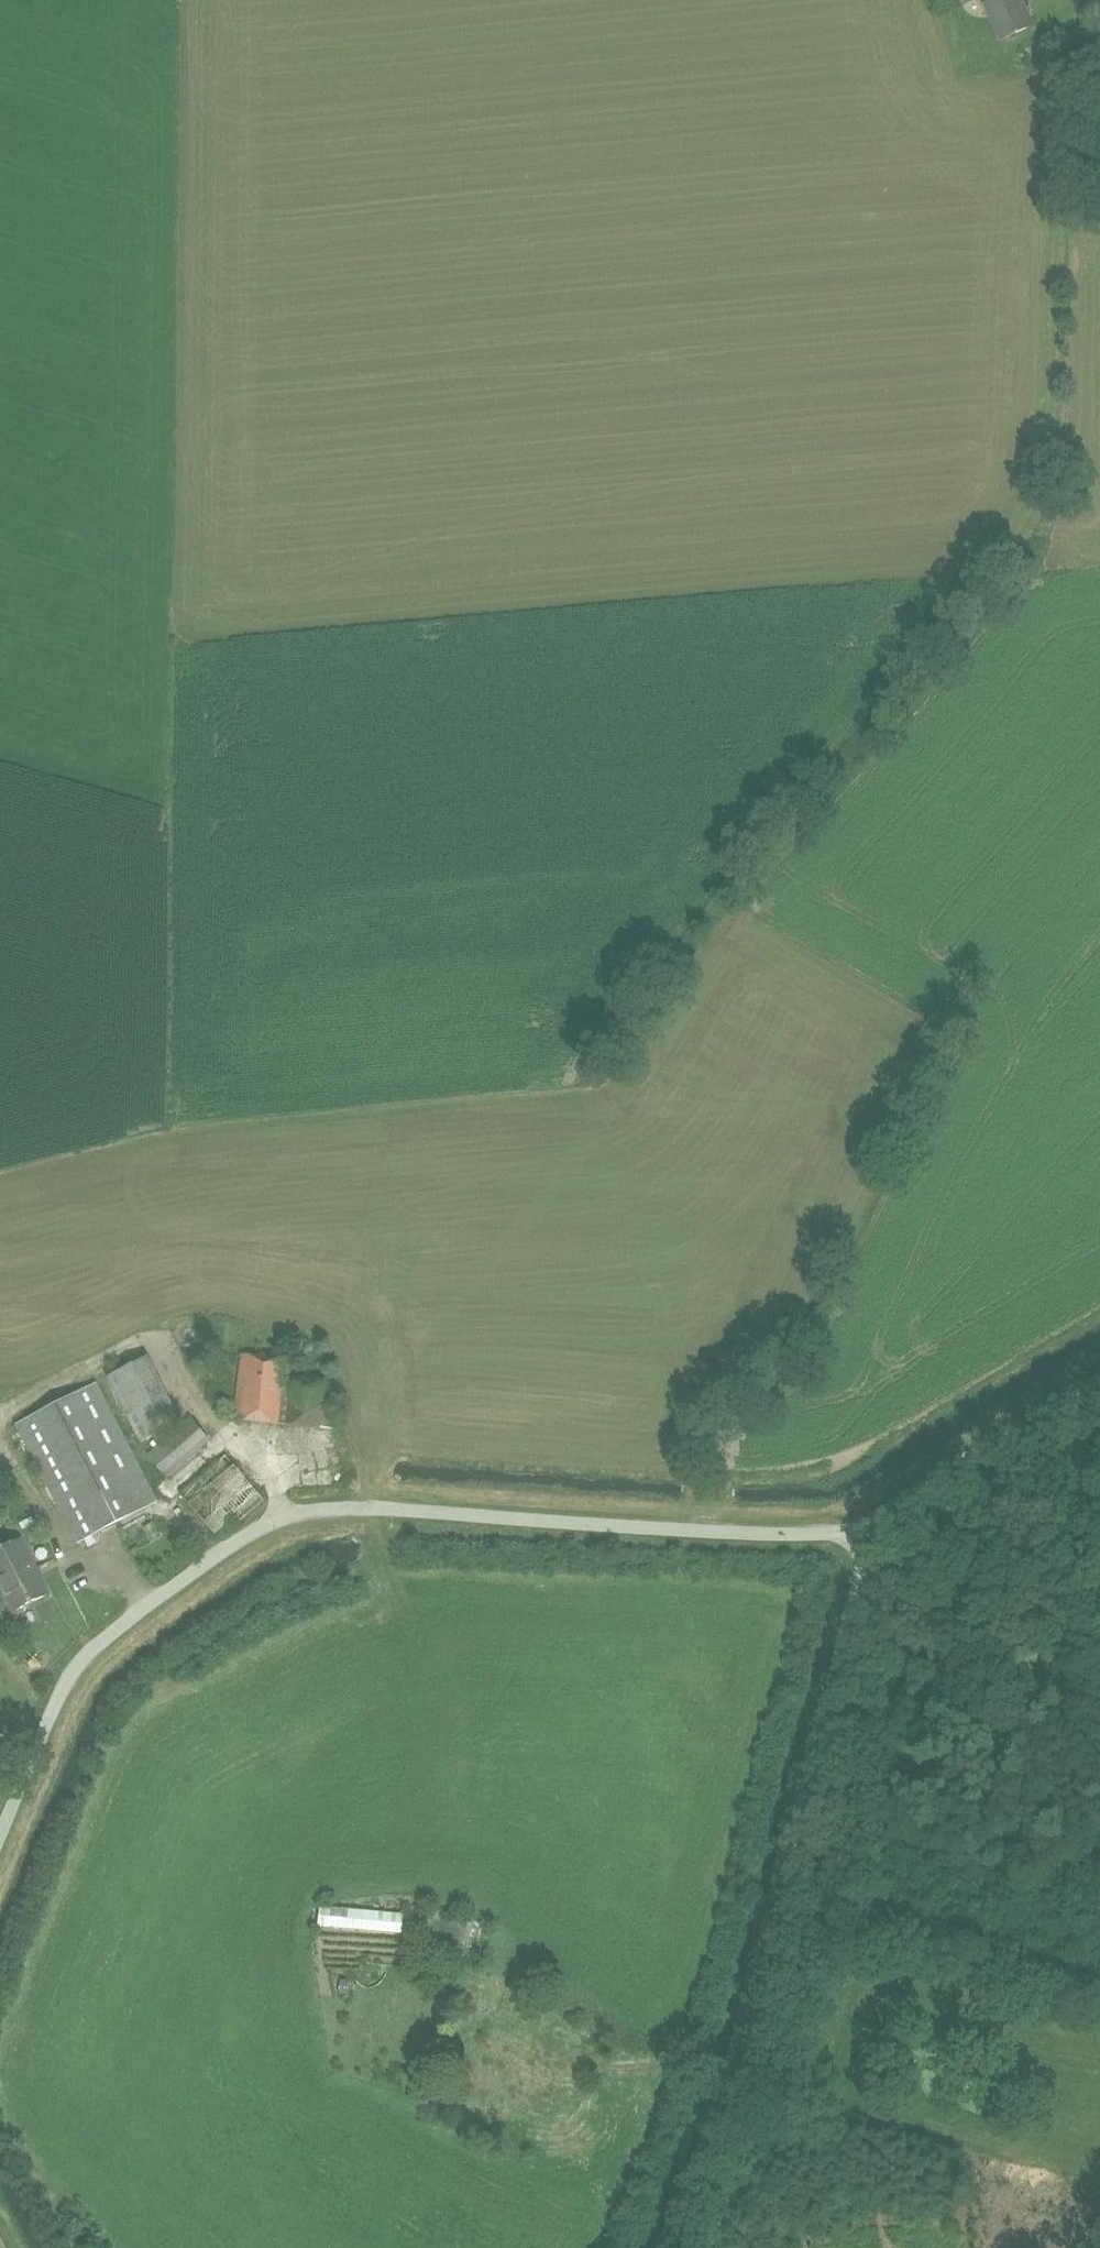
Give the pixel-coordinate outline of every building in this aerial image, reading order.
[(985,3),(984,4),(1000,39),(1032,25),(1020,0),(983,0),(985,3)] [(254,1302),(236,1306),(239,1319),(258,1315),(254,1302)] [(332,1429),(337,1386),(287,1381),(290,1359),(241,1354),(234,1419),(332,1429)] [(76,1542),(156,1501),(129,1449),(140,1442),(181,1421),(147,1355),(107,1377),(96,1384),(16,1425),(76,1542)] [(166,1478),(209,1439),(189,1416),(147,1454),(166,1478)] [(235,1525),(265,1500),(226,1455),(181,1494),(215,1534),(230,1520),(235,1525)] [(34,1566),(20,1539),(0,1550),(0,1584),(34,1566)] [(48,1593),(34,1566),(0,1584),(14,1611),(48,1593)] [(403,1914),(343,1909),(341,1929),(401,1934),(403,1914)] [(350,1982),(342,1980),(340,1994),(348,1995),(350,1982)]
